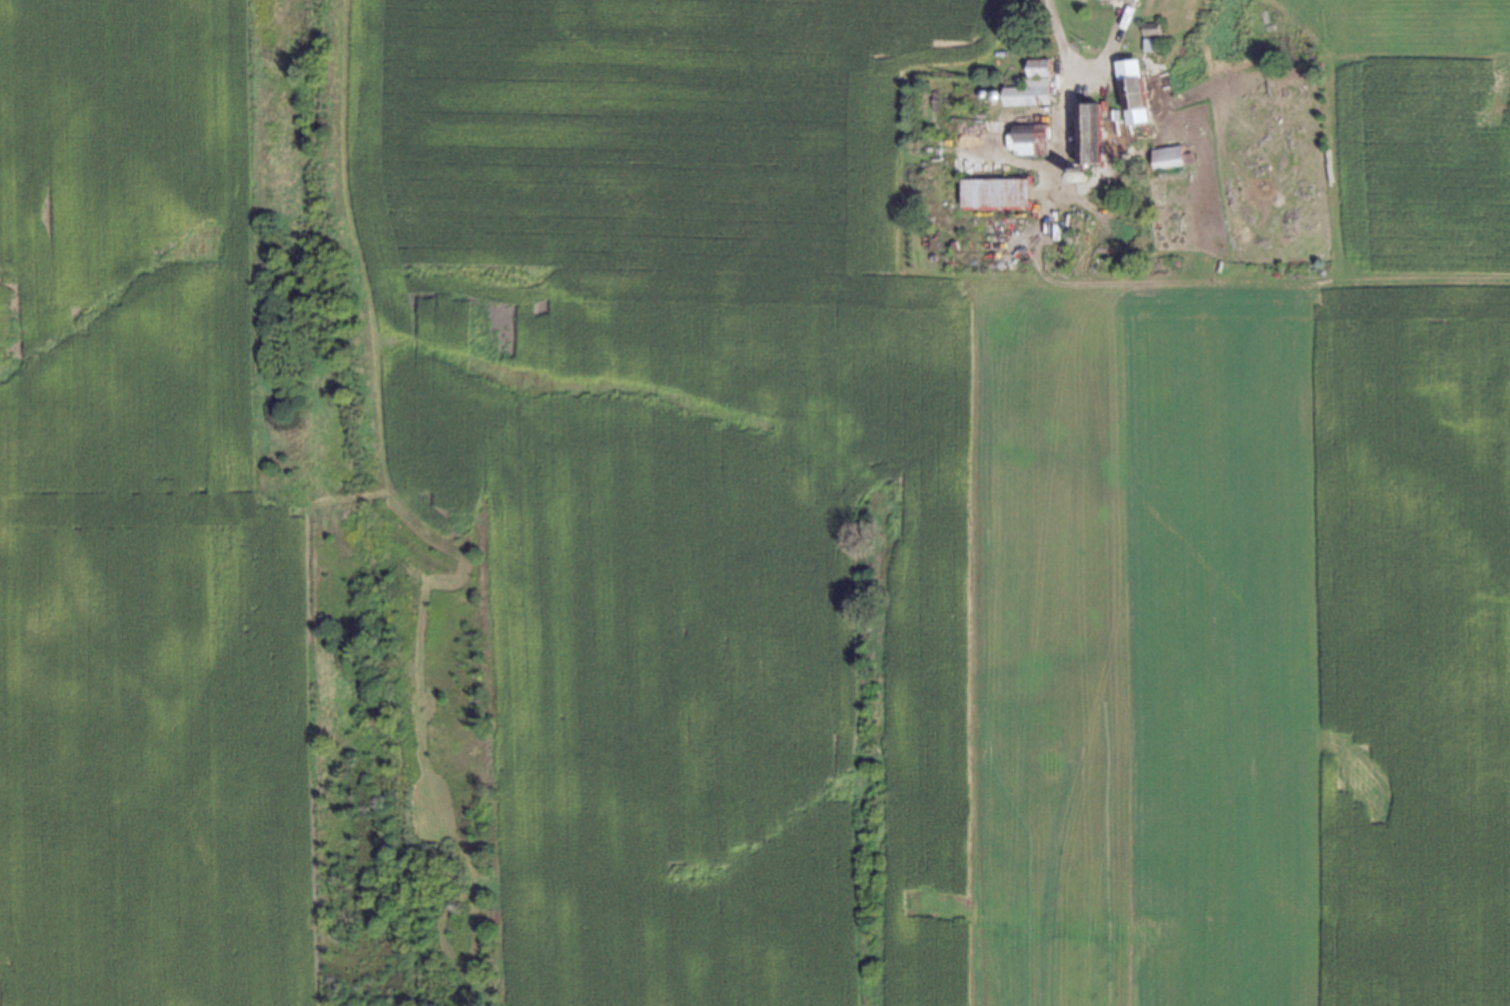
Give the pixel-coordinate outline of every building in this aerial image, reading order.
[(1144,49),(1143,21),(1158,21),(1159,49),(1144,49)] [(1027,73),(1027,57),(1047,57),(1047,73),(1027,73)] [(1125,121),(1116,64),(1136,61),(1146,118),(1125,121)] [(1002,105),(1002,87),(1022,86),(1022,78),(1048,77),(1049,103),(1002,105)] [(991,85),(993,86),(995,88),(996,91),(994,94),(992,95),(989,95),(986,93),(986,90),(987,87),(991,85)] [(980,86),(982,87),(984,88),(984,91),(983,94),(981,95),(978,95),(976,93),(975,90),(976,87),(980,86)] [(1078,162),(1078,99),(1099,99),(1099,162),(1078,162)] [(1106,117),(1106,107),(1116,107),(1116,117),(1106,117)] [(1012,154),(1011,123),(1045,122),(1045,153),(1012,154)] [(1154,169),(1150,149),(1178,143),(1182,163),(1154,169)] [(1075,168),(1078,169),(1081,172),(1081,175),(1079,178),(1077,180),(1072,180),(1069,177),(1069,174),(1071,169),(1075,168)] [(961,206),(961,179),(1028,177),(1028,205),(961,206)]
